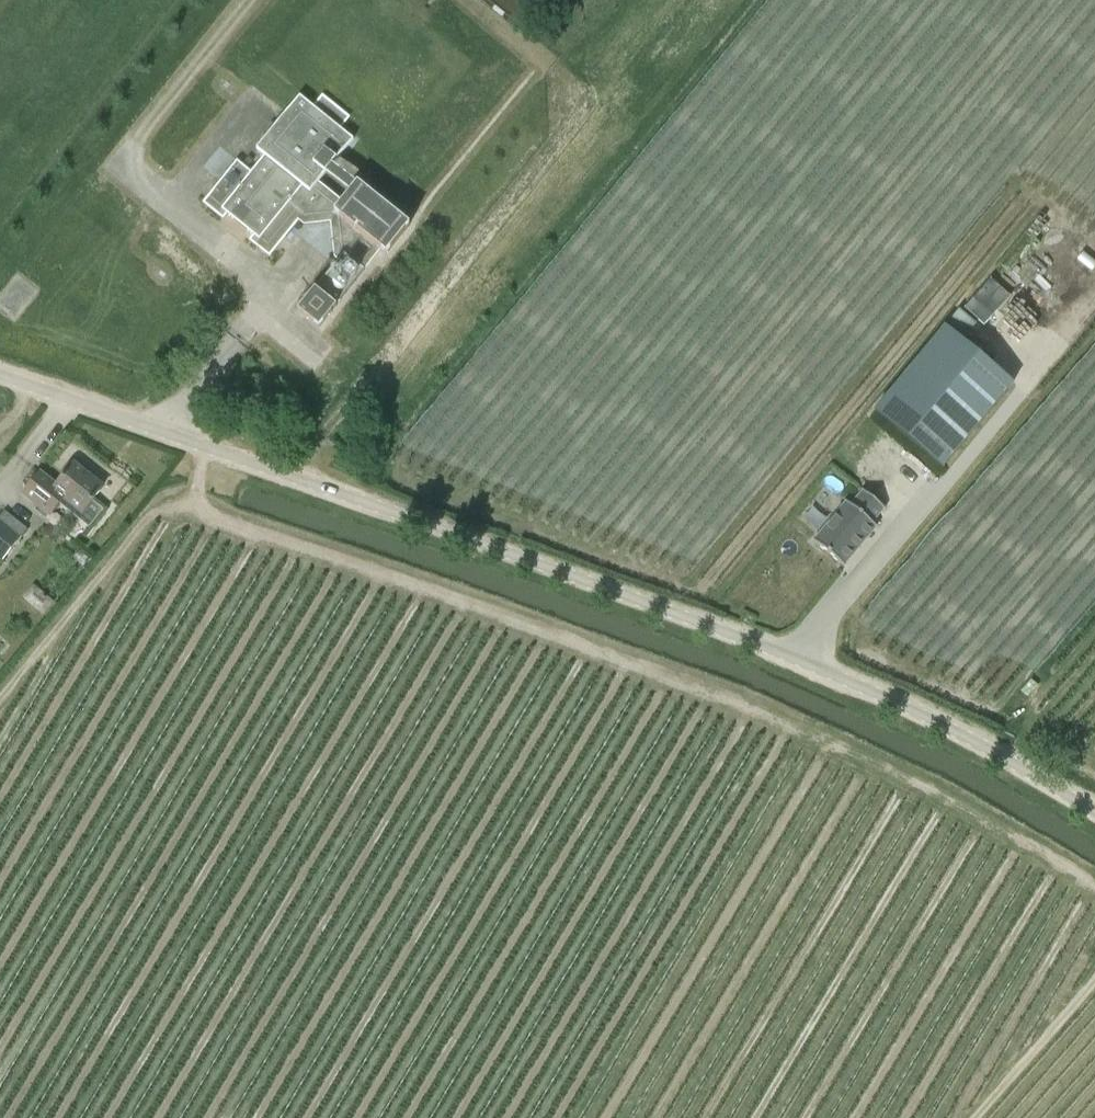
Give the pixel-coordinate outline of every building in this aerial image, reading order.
[(386,255),(409,226),(357,183),(356,185),(337,171),(331,166),(353,140),(340,130),(350,117),(322,95),(312,107),(300,97),(258,149),(265,155),(252,172),(237,161),(202,203),(223,219),(228,214),(253,235),(249,241),(269,257),(298,221),(304,225),(330,223),(334,258),(339,261),(316,289),(315,289),(298,310),(319,327),(380,250),(386,255)] [(1082,239),(1094,253),(1094,235),(1091,231),(1082,239)] [(991,279),(964,309),(983,326),(1010,296),(991,279)] [(1026,282),(1021,289),(1028,294),(1020,304),(1035,314),(1047,297),(1026,282)] [(1022,339),(1036,321),(1018,309),(1005,327),(1022,339)] [(939,469),(1009,384),(941,328),(871,413),(939,469)] [(112,468),(128,478),(135,467),(119,456),(112,468)] [(103,487),(98,483),(100,481),(91,474),(89,476),(74,464),(56,486),(40,473),(24,494),(50,515),(64,498),(83,513),(103,487)] [(832,524),(801,563),(832,587),(862,548),(857,544),(869,529),(848,512),(836,527),(832,524)] [(1,561),(3,562),(21,538),(0,521),(0,563),(1,561)] [(22,598),(44,616),(55,603),(33,585),(22,598)]
